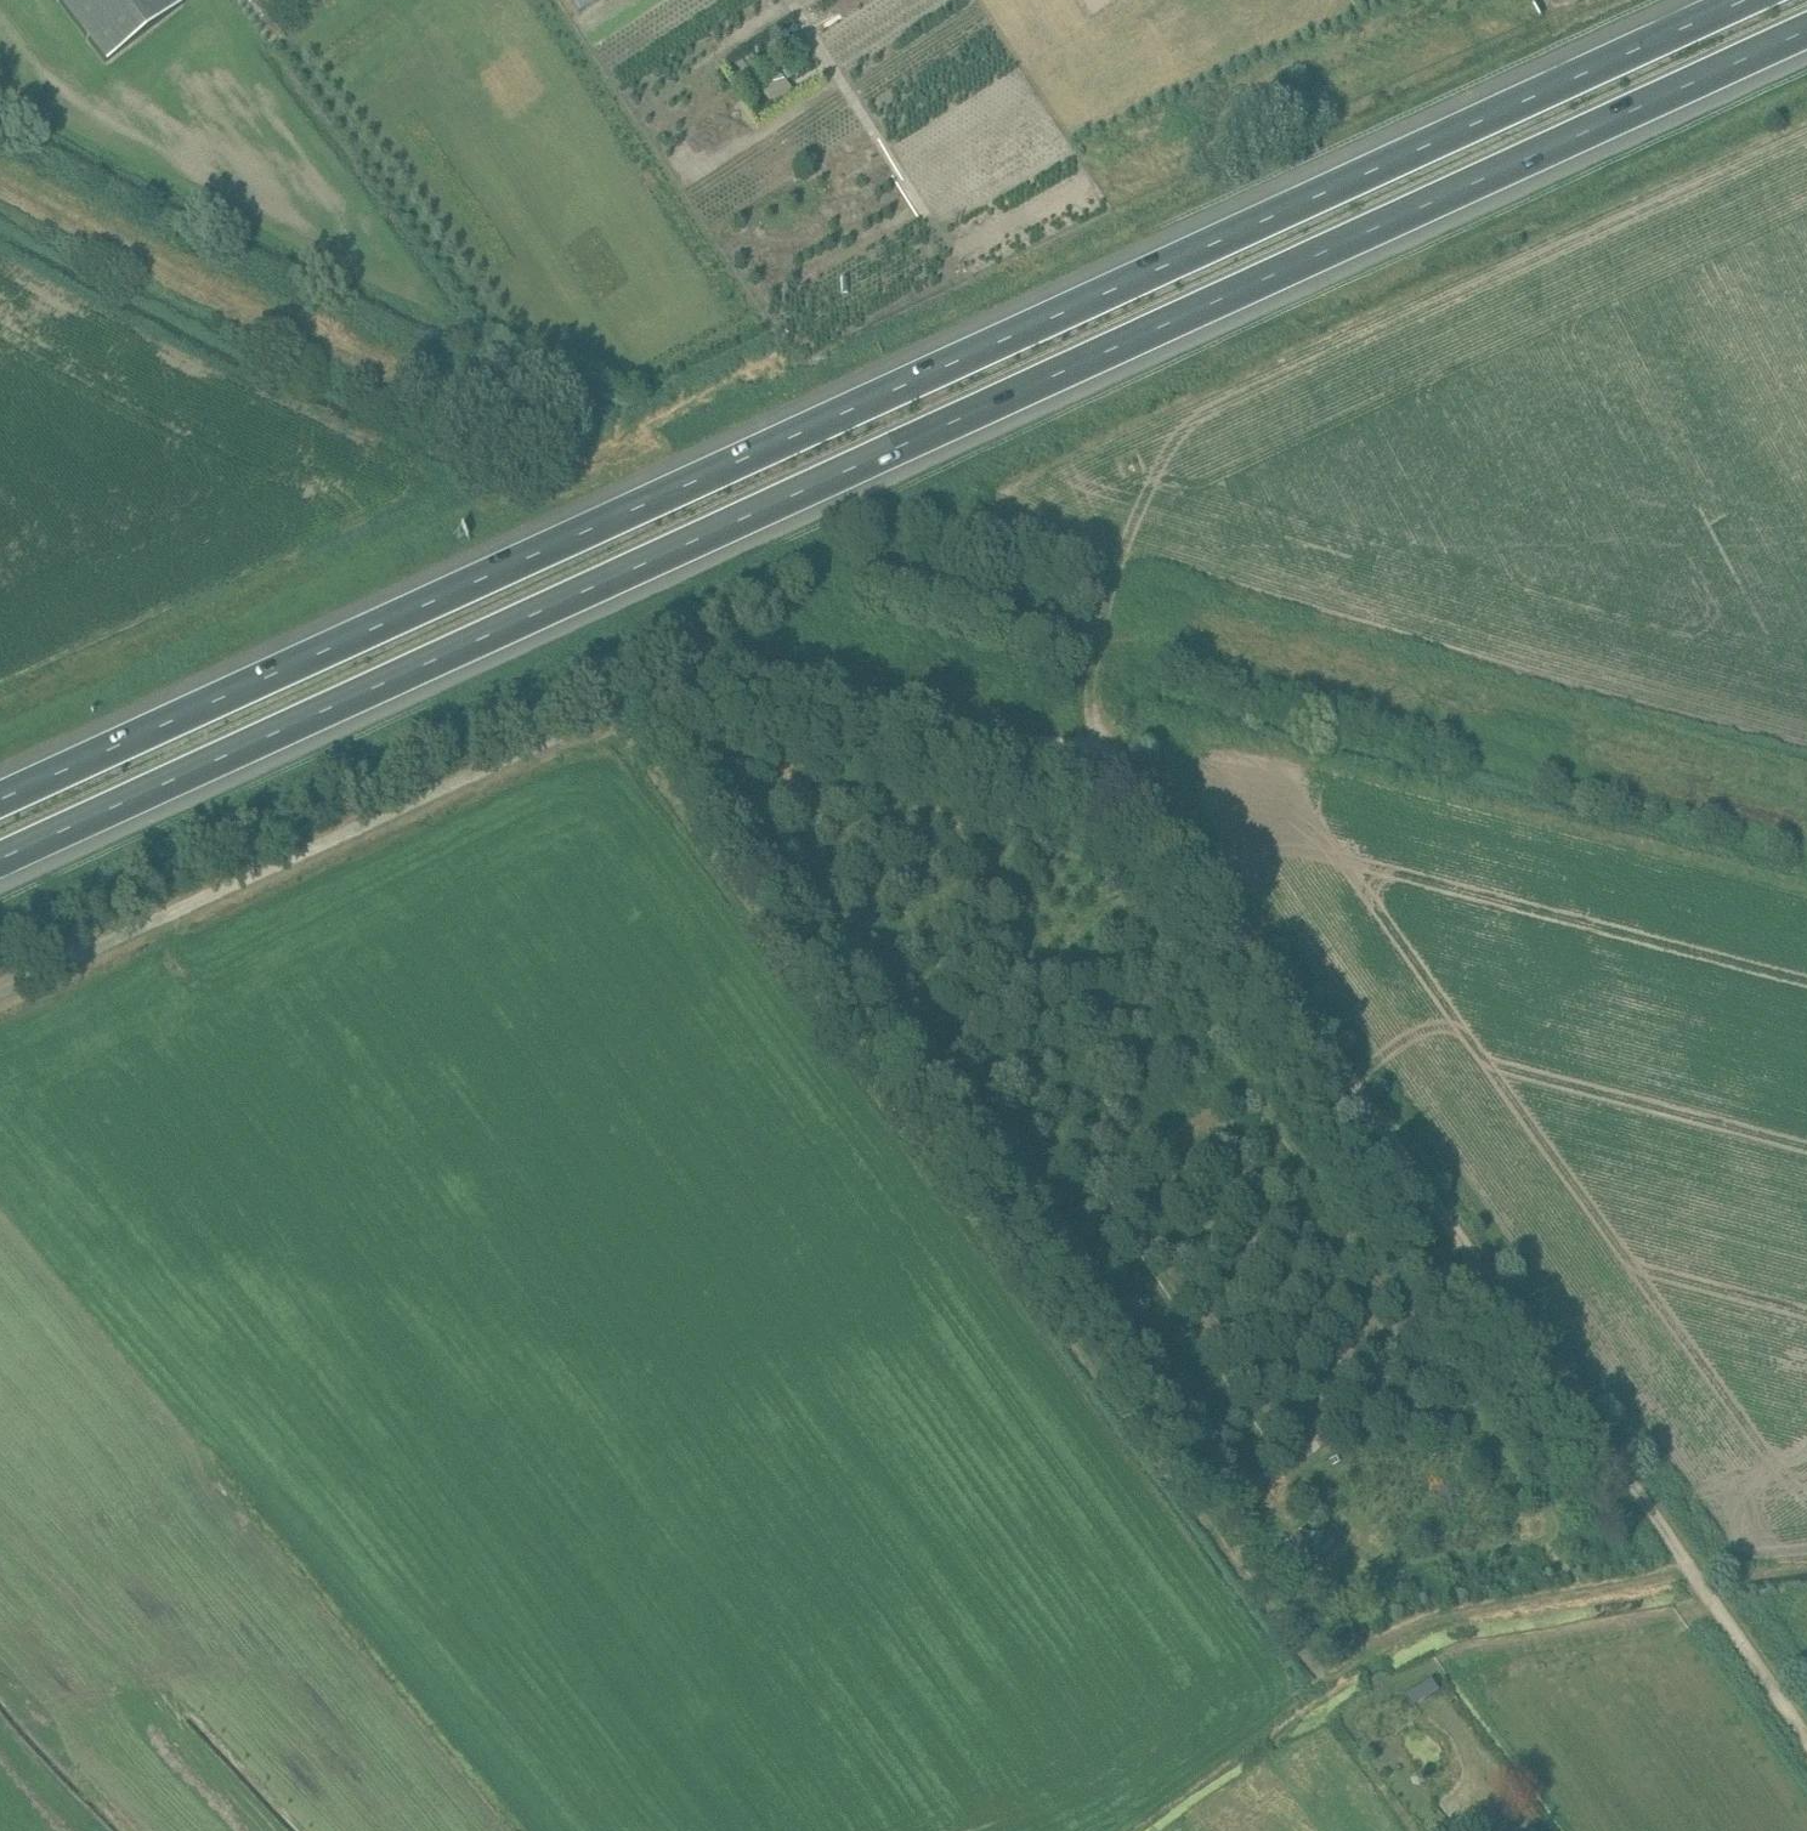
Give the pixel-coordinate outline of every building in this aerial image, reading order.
[(103,70),(184,9),(177,0),(50,0),(103,70)] [(579,13),(599,0),(571,0),(579,13)]
